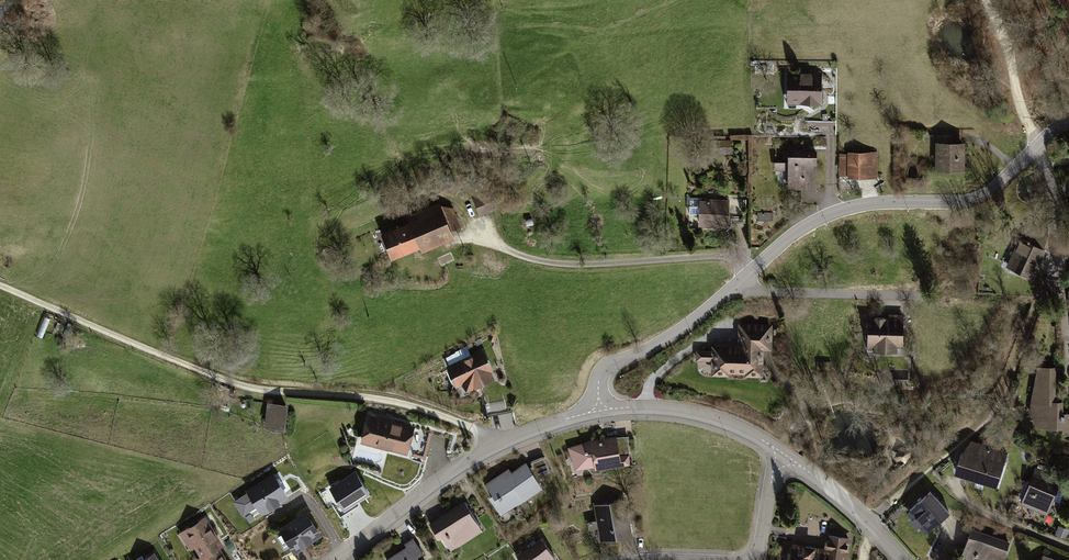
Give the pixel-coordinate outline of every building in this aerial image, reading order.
[(821,74),(785,73),(784,103),(820,104),(821,74)] [(949,135),(933,134),(932,172),(959,173),(960,143),(949,143),(949,135)] [(876,152),(839,152),(839,178),(876,178),(876,152)] [(818,155),(784,155),(784,191),(818,191),(818,155)] [(470,198),(476,215),(495,208),(489,191),(470,198)] [(727,201),(698,199),(696,225),(726,227),(727,201)] [(407,219),(379,231),(390,255),(416,244),(419,250),(452,235),(450,230),(459,227),(450,207),(438,204),(437,201),(405,215),(407,219)] [(1043,253),(1017,239),(1002,268),(1027,282),(1043,253)] [(902,316),(865,317),(866,351),(903,350),(902,316)] [(710,351),(693,350),(693,364),(707,364),(707,379),(760,379),(760,351),(769,351),(769,326),(737,326),(737,344),(710,344),(710,351)] [(485,348),(450,364),(460,385),(466,382),(472,386),(479,386),(499,376),(485,348)] [(1034,365),(1026,411),(1031,419),(1032,427),(1059,427),(1059,432),(1068,432),(1068,412),(1060,411),(1060,401),(1052,401),(1053,366),(1034,365)] [(444,373),(447,385),(456,382),(452,370),(444,373)] [(291,402),(269,401),(268,423),(289,425),(291,402)] [(418,424),(371,413),(365,441),(412,453),(418,424)] [(625,434),(571,444),(576,470),(629,460),(625,434)] [(1005,453),(963,440),(952,475),(994,488),(1005,453)] [(502,475),(487,485),(495,498),(498,495),(503,502),(504,502),(508,507),(541,486),(538,482),(543,478),(542,477),(550,471),(544,457),(531,462),(534,469),(531,471),(527,464),(512,473),(511,472),(510,471),(508,472),(508,473),(508,474),(508,476),(504,478),(502,475)] [(266,513),(293,495),(277,470),(249,489),(250,491),(237,499),(246,513),(260,504),(266,513)] [(356,472),(329,489),(345,513),(371,495),(356,472)] [(1057,482),(1028,473),(1019,506),(1048,515),(1057,482)] [(948,513),(925,488),(904,507),(927,532),(948,513)] [(629,498),(596,503),(603,541),(636,535),(629,498)] [(467,500),(434,522),(453,550),(486,528),(467,500)] [(310,509),(282,525),(296,550),(325,534),(310,509)] [(182,531),(193,549),(198,546),(203,555),(199,558),(201,559),(231,559),(224,548),(228,546),(209,514),(182,531)] [(971,529),(961,555),(977,559),(1003,559),(1009,542),(971,529)] [(390,556),(392,559),(430,559),(434,557),(420,536),(390,556)] [(520,554),(524,559),(559,559),(560,559),(544,537),(520,554)] [(791,546),(788,559),(841,559),(845,540),(826,537),(824,552),(791,546)] [(155,547),(135,559),(164,559),(155,547)]
